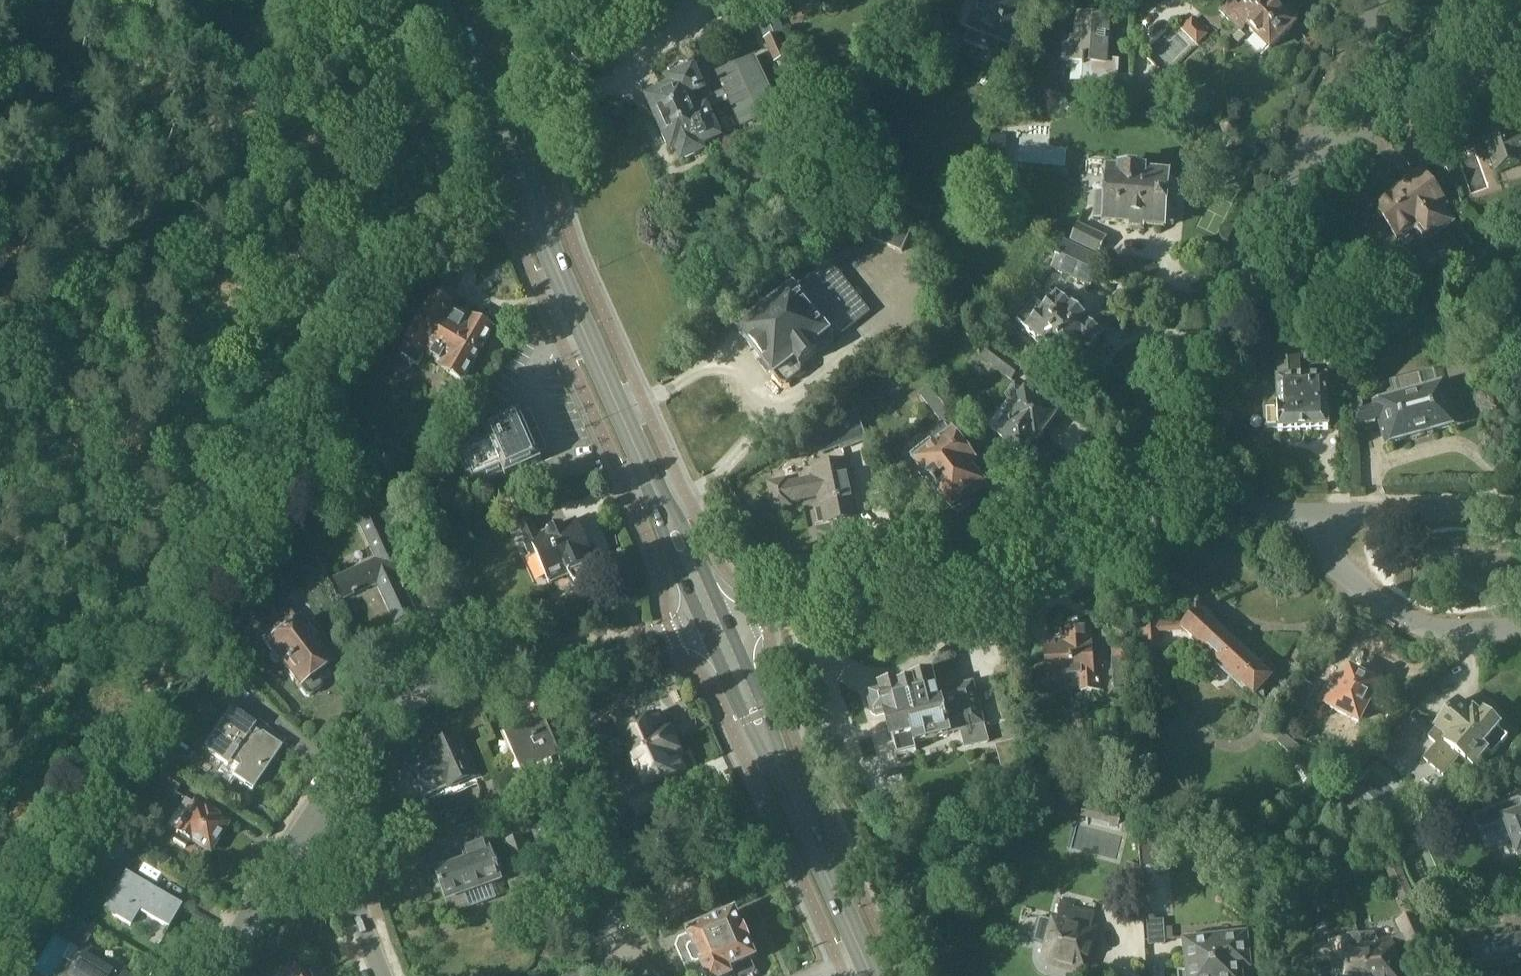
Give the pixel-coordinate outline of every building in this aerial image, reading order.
[(1030,18),(1022,15),(1027,3),(1019,0),(981,0),(978,8),(970,5),(966,7),(960,22),(962,26),(969,29),(964,42),(1016,63),(1026,39),(1021,38),(1023,34),(1024,34),(1030,18)] [(1291,23),(1298,17),(1290,8),(1283,14),(1269,0),(1255,0),(1252,3),(1249,0),(1242,0),(1241,0),(1231,0),(1220,10),(1241,32),(1247,25),(1270,49),(1294,26),(1291,23)] [(777,62),(788,57),(778,35),(785,32),(774,6),(755,14),(777,62)] [(1134,102),(1134,76),(1117,76),(1117,62),(1107,61),(1110,17),(1078,15),(1076,39),(1065,38),(1063,61),(1083,63),(1083,67),(1084,67),(1083,80),(1116,82),(1116,102),(1134,102)] [(1197,44),(1207,34),(1193,19),(1183,29),(1197,44)] [(706,103),(709,110),(731,100),(742,125),(777,109),(754,59),(720,75),(727,91),(713,97),(714,100),(706,103)] [(714,100),(713,97),(707,85),(711,83),(704,68),(694,72),(693,71),(692,72),(688,63),(684,64),(683,64),(681,64),(679,64),(678,65),(676,66),(675,67),(674,68),(673,69),(669,71),(673,80),(672,80),(673,82),(663,86),(659,95),(649,100),(652,105),(651,109),(654,116),(657,118),(664,131),(662,135),(666,142),(669,144),(673,151),(678,149),(684,161),(703,152),(700,146),(714,139),(711,133),(716,131),(707,112),(709,111),(709,110),(706,103),(714,100)] [(1231,119),(1222,122),(1221,126),(1224,135),(1228,137),(1237,134),(1239,129),(1236,121),(1231,119)] [(1520,163),(1520,134),(1513,137),(1509,126),(1483,136),(1496,172),(1520,163)] [(1003,135),(994,134),(992,151),(1002,151),(1003,135)] [(982,162),(981,172),(1000,174),(1001,163),(982,162)] [(1176,224),(1178,203),(1165,202),(1166,189),(1170,189),(1170,184),(1165,176),(1158,175),(1157,179),(1147,178),(1147,172),(1121,169),(1121,172),(1111,171),(1110,188),(1109,188),(1109,193),(1098,192),(1096,219),(1107,220),(1163,225),(1163,223),(1176,224)] [(1436,233),(1452,221),(1439,205),(1444,201),(1423,172),(1375,207),(1398,238),(1424,218),(1436,233)] [(913,226),(880,212),(869,237),(902,251),(913,226)] [(926,217),(915,222),(930,250),(941,245),(926,217)] [(1100,253),(1108,237),(1081,225),(1073,241),(1100,253)] [(1060,254),(1058,253),(1056,257),(1058,258),(1053,269),(1090,287),(1102,260),(1065,243),(1060,254)] [(835,340),(834,339),(857,322),(869,313),(829,262),(818,271),(740,330),(763,359),(761,364),(767,371),(772,371),(781,383),(787,384),(802,373),(803,367),(801,365),(819,351),(820,352),(821,353),(823,353),(825,353),(827,353),(829,352),(830,351),(832,350),(833,349),(834,348),(834,347),(834,345),(835,344),(835,343),(835,340)] [(1089,354),(1103,339),(1050,290),(1037,304),(1019,323),(1028,331),(1028,332),(1067,368),(1068,367),(1078,376),(1094,359),(1089,354)] [(453,306),(436,296),(402,354),(420,365),(427,353),(444,363),(442,367),(447,370),(465,381),(495,330),(478,320),(478,317),(478,314),(475,311),(462,303),(459,302),(455,303),(453,306)] [(991,346),(982,359),(1012,381),(1021,368),(991,346)] [(1328,410),(1341,409),(1340,380),(1327,380),(1327,379),(1300,380),(1299,350),(1278,351),(1279,381),(1278,381),(1278,405),(1278,407),(1264,408),(1265,430),(1278,430),(1279,431),(1329,429),(1328,410)] [(1420,374),(1393,381),(1398,400),(1364,409),(1362,399),(1353,401),(1354,412),(1356,420),(1354,420),(1357,432),(1382,426),(1387,445),(1457,427),(1468,424),(1461,396),(1450,399),(1447,388),(1425,393),(1420,374)] [(1038,442),(1058,415),(1025,391),(1015,384),(1006,397),(1016,404),(1005,418),(1012,423),(1000,438),(1024,455),(1035,440),(1038,442)] [(943,422),(952,414),(930,388),(920,397),(940,421),(941,420),(943,422)] [(507,476),(544,460),(522,410),(495,422),(494,420),(488,416),(483,423),(489,436),(457,450),(473,487),(505,472),(507,476)] [(857,412),(832,426),(833,427),(835,435),(842,451),(868,441),(857,412)] [(962,513),(974,503),(974,499),(972,496),(986,484),(971,466),(976,462),(946,425),(925,441),(934,451),(918,464),(922,469),(920,474),(926,480),(931,479),(957,512),(962,513)] [(855,531),(853,518),(858,517),(851,480),(853,479),(850,461),(816,467),(818,478),(787,484),(786,480),(770,483),(775,508),(791,505),(790,501),(821,495),(826,523),(832,522),(834,535),(855,531)] [(380,500),(391,525),(407,517),(397,493),(380,500)] [(590,581),(594,574),(592,566),(591,565),(598,562),(578,519),(540,536),(530,513),(523,516),(514,495),(497,502),(506,523),(508,523),(513,535),(523,530),(528,541),(525,543),(532,557),(538,554),(551,583),(569,575),(570,576),(574,583),(582,585),(590,581)] [(379,559),(336,578),(345,598),(360,591),(360,590),(379,582),(396,621),(417,612),(405,586),(415,581),(409,569),(412,568),(403,548),(399,550),(384,516),(364,525),(379,559)] [(277,550),(261,561),(268,571),(284,560),(277,550)] [(301,585),(284,561),(273,568),(290,593),(301,585)] [(287,605),(278,612),(272,604),(265,610),(271,617),(279,627),(263,638),(272,650),(270,654),(275,661),(280,661),(305,694),(310,695),(321,687),(321,682),(315,674),(330,663),(287,605)] [(1273,679),(1242,650),(1213,623),(1217,618),(1206,608),(1203,611),(1201,610),(1190,622),(1160,623),(1160,621),(1144,621),(1145,651),(1162,651),(1161,633),(1186,632),(1256,697),(1273,679)] [(1082,692),(1102,691),(1102,675),(1096,676),(1094,623),(1062,624),(1062,632),(1066,632),(1067,643),(1046,644),(1048,684),(1060,683),(1060,680),(1082,678),(1082,692)] [(1111,646),(1114,690),(1131,689),(1128,644),(1111,646)] [(1378,698),(1381,693),(1379,687),(1380,685),(1352,670),(1346,683),(1335,678),(1322,703),(1360,723),(1373,699),(1378,698)] [(968,746),(991,740),(986,723),(975,681),(939,691),(934,674),(913,680),(914,684),(903,686),(902,683),(882,688),(882,689),(871,692),(869,696),(874,713),(878,716),(888,713),(895,739),(900,755),(919,750),(917,743),(952,733),(963,730),(968,746)] [(1300,720),(1316,689),(1306,683),(1290,715),(1300,720)] [(1493,756),(1509,737),(1499,729),(1501,727),(1498,725),(1498,720),(1493,716),(1488,716),(1486,714),(1483,717),(1474,710),(1473,712),(1460,701),(1437,728),(1438,729),(1430,738),(1438,745),(1426,759),(1445,776),(1461,757),(1474,768),(1488,752),(1493,756)] [(253,789),(283,746),(255,727),(256,725),(231,708),(203,749),(228,766),(231,761),(239,767),(234,775),(253,789)] [(588,739),(602,733),(605,740),(620,733),(619,731),(622,730),(622,729),(614,710),(582,724),(588,739)] [(620,733),(633,761),(676,742),(671,730),(666,732),(658,714),(622,729),(622,730),(619,731),(620,733)] [(1403,759),(1425,732),(1408,718),(1385,744),(1403,759)] [(582,747),(561,756),(555,741),(551,742),(541,719),(507,734),(524,772),(538,766),(545,781),(568,771),(574,785),(594,777),(582,747)] [(1285,734),(1278,743),(1295,757),(1302,748),(1285,734)] [(451,786),(477,774),(461,738),(435,749),(440,760),(414,771),(425,795),(450,784),(451,786)] [(996,746),(1006,783),(1027,777),(1017,740),(996,746)] [(645,789),(646,789),(659,783),(684,772),(676,754),(681,752),(676,742),(633,761),(645,789)] [(147,758),(138,772),(175,795),(184,781),(147,758)] [(660,787),(659,783),(646,789),(647,793),(629,800),(637,819),(672,804),(664,785),(660,787)] [(217,840),(228,824),(218,818),(219,816),(205,808),(205,809),(186,798),(177,812),(186,817),(177,832),(179,833),(174,840),(186,847),(190,840),(191,841),(192,840),(210,851),(212,848),(215,848),(218,843),(217,840)] [(1493,808),(1505,839),(1510,838),(1517,856),(1520,855),(1520,811),(1516,813),(1511,801),(1493,808)] [(125,850),(101,835),(94,848),(118,862),(125,850)] [(533,861),(523,835),(508,841),(518,867),(533,861)] [(466,894),(504,881),(489,839),(462,848),(468,863),(437,874),(438,876),(434,877),(438,889),(442,887),(452,915),(471,908),(466,894)] [(1143,848),(1144,864),(1165,863),(1164,846),(1143,848)] [(644,875),(658,868),(652,856),(638,863),(644,875)] [(1139,866),(1127,863),(1125,875),(1136,877),(1139,866)] [(169,927),(182,905),(126,871),(104,908),(131,925),(141,910),(169,927)] [(1052,967),(1084,975),(1085,975),(1097,933),(1092,932),(1096,916),(1075,910),(1076,905),(1065,902),(1059,923),(1054,921),(1053,923),(1040,920),(1034,943),(1047,946),(1045,956),(1044,957),(1044,958),(1045,960),(1045,961),(1046,962),(1046,964),(1047,964),(1048,965),(1049,966),(1052,967)] [(59,909),(51,923),(87,944),(95,930),(59,909)] [(691,935),(680,940),(676,948),(688,975),(750,975),(756,973),(757,970),(753,960),(758,958),(750,942),(744,929),(737,913),(691,935)] [(1365,934),(1365,945),(1366,953),(1367,975),(1397,975),(1395,949),(1407,944),(1409,947),(1427,939),(1416,915),(1398,923),(1403,935),(1394,940),(1394,939),(1378,941),(1374,933),(1365,934)] [(1164,920),(1147,921),(1149,946),(1166,945),(1164,920)] [(1470,941),(1470,942),(1471,942),(1472,947),(1475,966),(1519,960),(1520,960),(1520,957),(1520,951),(1520,933),(1470,941)] [(1319,962),(1333,961),(1334,975),(1367,975),(1366,953),(1365,945),(1361,934),(1347,935),(1347,938),(1331,939),(1331,947),(1318,947),(1319,962)] [(1242,941),(1209,945),(1208,935),(1188,937),(1192,972),(1179,974),(1179,975),(1240,975),(1239,969),(1248,968),(1245,941),(1242,941)] [(100,958),(103,953),(90,945),(87,950),(82,947),(65,975),(132,975),(100,958)] [(297,962),(279,975),(308,975),(297,962)]
